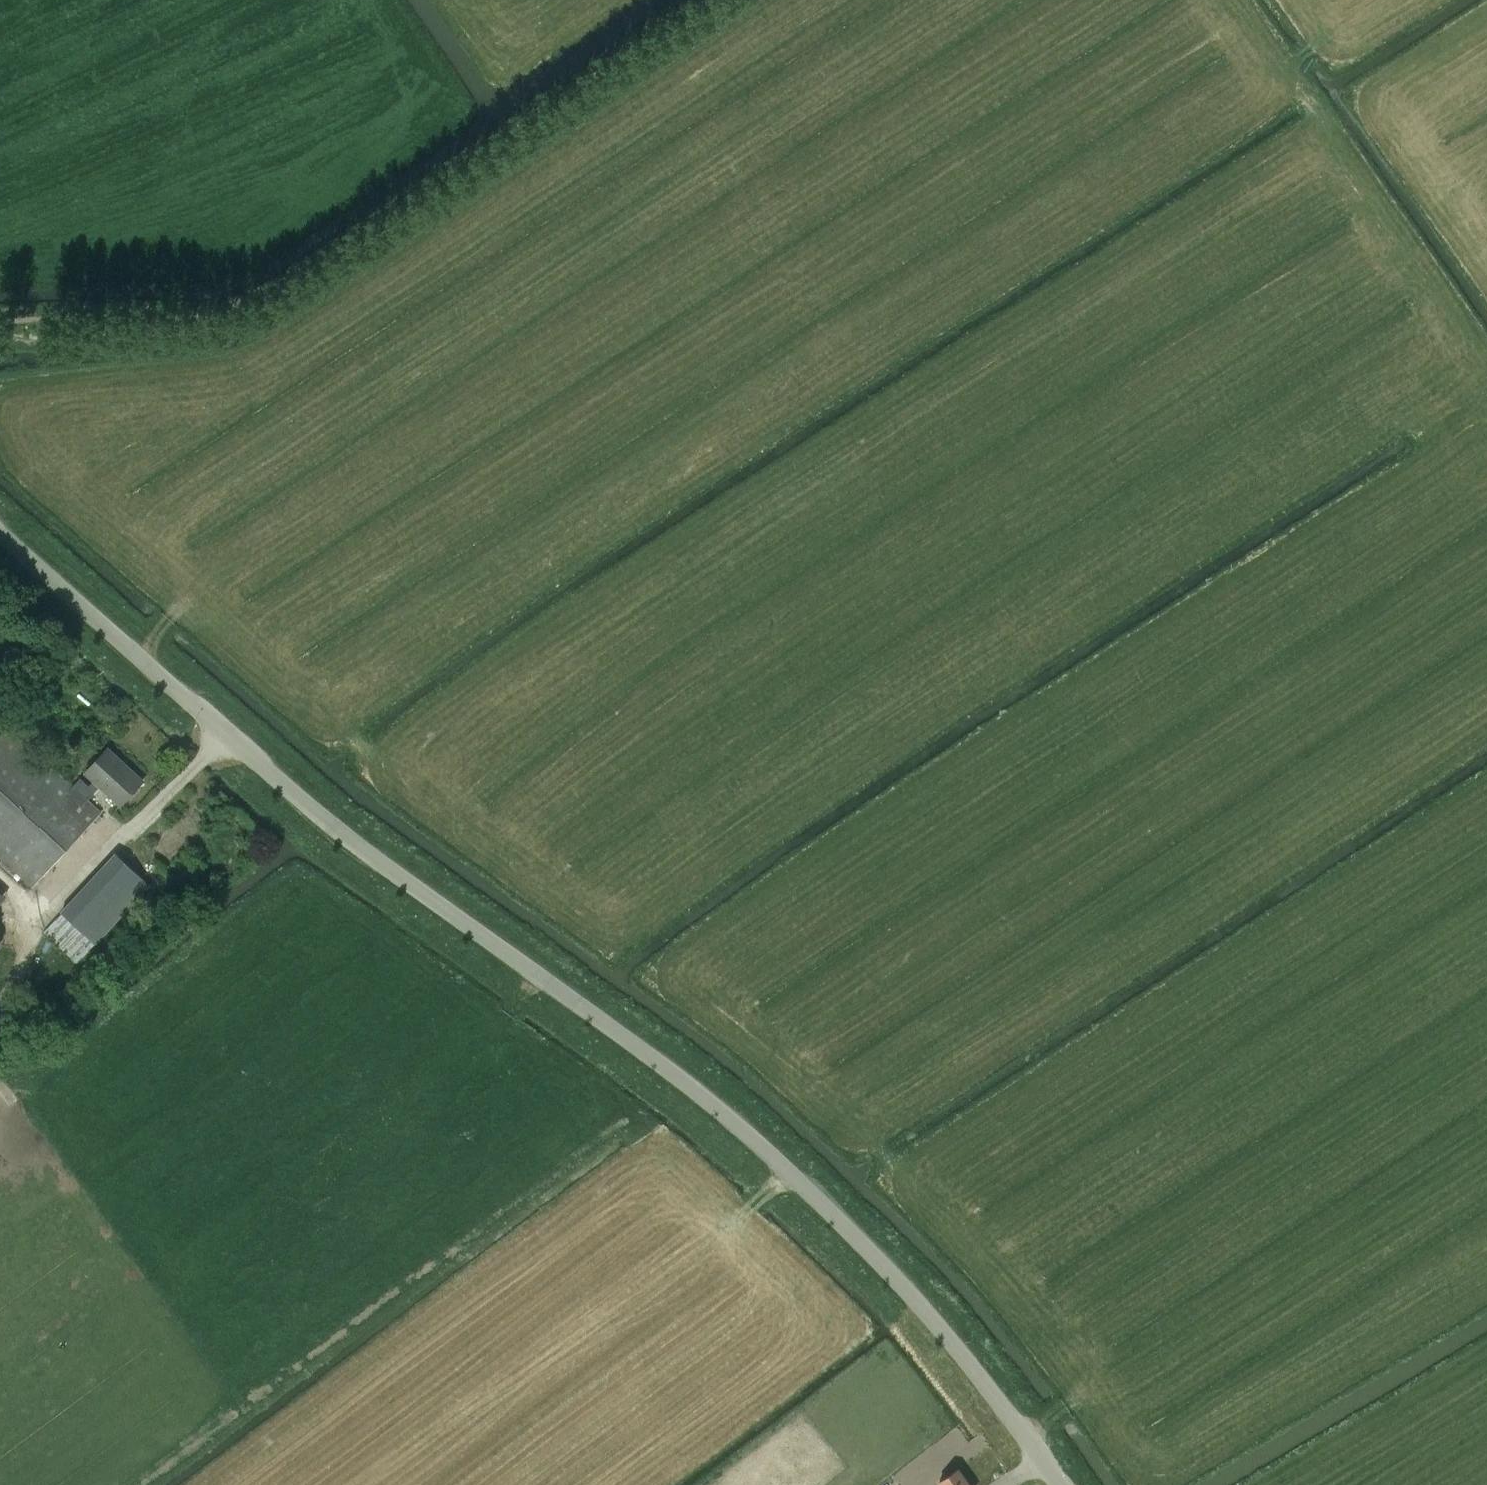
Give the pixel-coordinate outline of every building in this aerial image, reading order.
[(88,800),(100,786),(121,806),(143,781),(108,749),(85,773),(93,781),(89,785),(80,777),(73,785),(0,718),(0,858),(32,888),(102,812),(88,800)] [(116,851),(60,912),(62,913),(45,932),(79,963),(96,943),(138,897),(140,898),(151,885),(116,851)] [(958,1469),(939,1482),(941,1484),(970,1484),(958,1469)]
